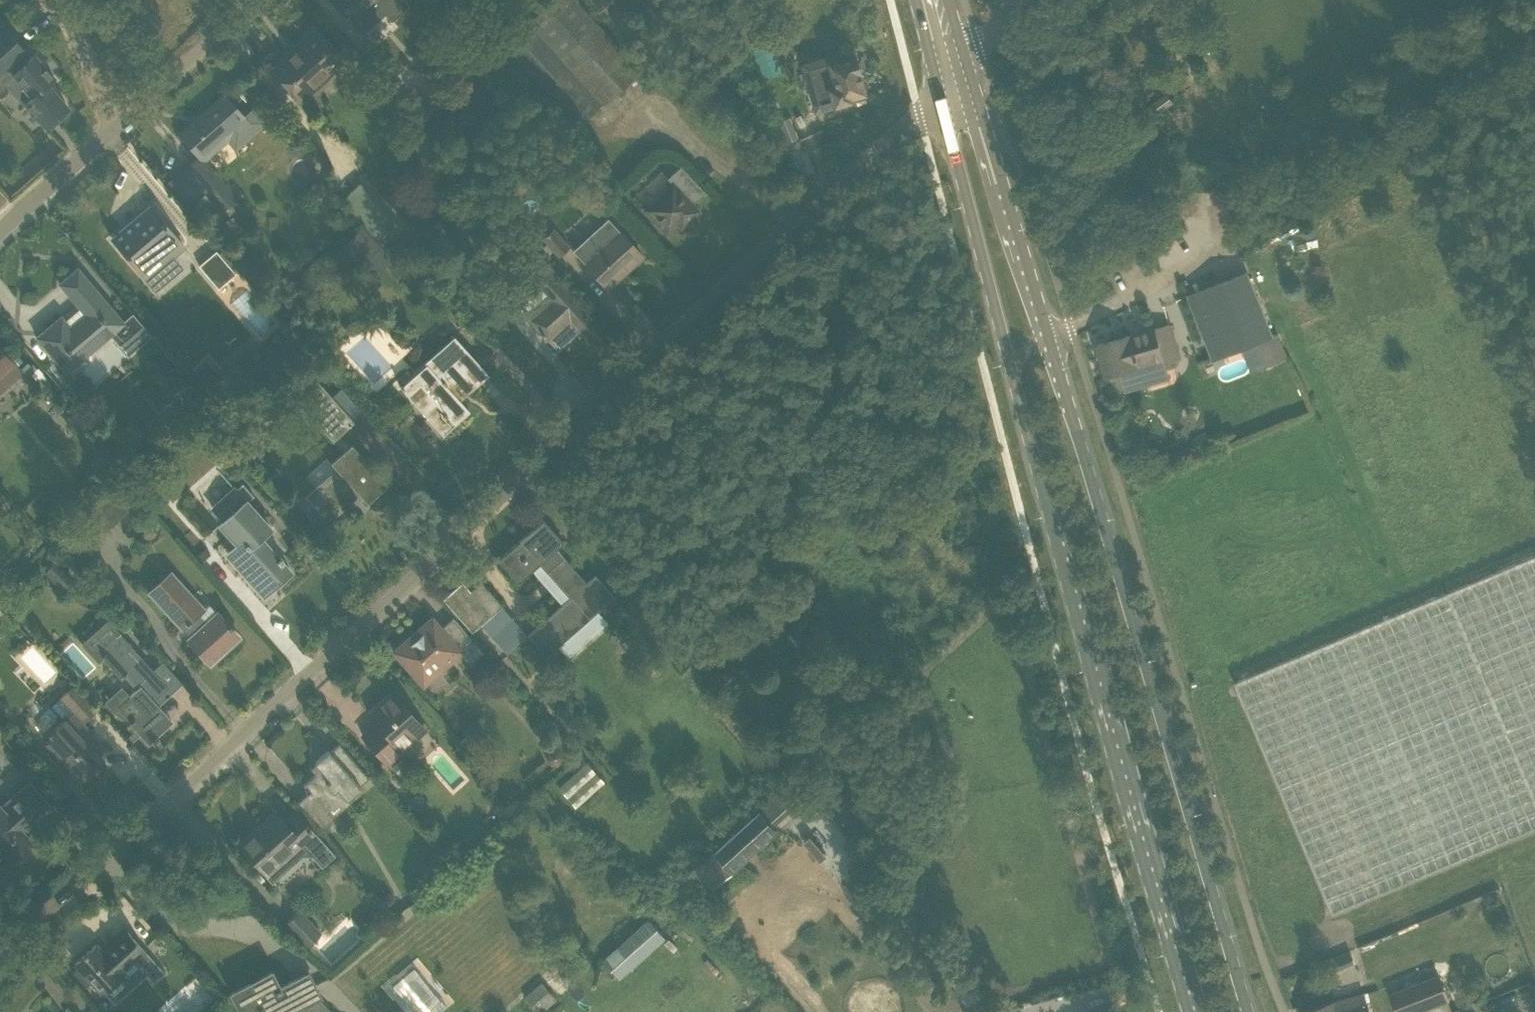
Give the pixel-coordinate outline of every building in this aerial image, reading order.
[(352,13),(348,16),(362,32),(384,12),(391,20),(409,5),(405,0),(341,0),(352,13)] [(558,51),(607,103),(643,69),(578,0),(567,0),(512,52),(533,74),(558,51)] [(273,66),(271,68),(303,102),(330,77),(347,61),(316,27),(285,55),(273,66)] [(25,102),(47,126),(57,117),(60,120),(67,114),(64,111),(68,108),(47,84),(55,78),(34,55),(24,64),(18,56),(25,49),(6,29),(0,34),(0,72),(9,63),(16,71),(14,73),(33,95),(26,101),(26,100),(25,101),(25,102)] [(805,64),(818,109),(855,99),(858,111),(873,106),(862,68),(865,67),(862,57),(859,58),(858,54),(840,60),(838,53),(836,53),(837,54),(805,64)] [(762,73),(773,102),(788,96),(776,67),(762,73)] [(179,133),(199,155),(205,162),(229,142),(236,151),(269,123),(254,107),(244,116),(225,93),(179,133)] [(1166,94),(1154,103),(1160,112),(1173,103),(1166,94)] [(791,116),(779,121),(788,143),(800,138),(791,116)] [(672,183),(644,209),(667,234),(677,225),(683,219),(686,222),(699,210),(693,203),(705,192),(681,165),(667,178),(672,183)] [(364,183),(344,201),(364,222),(385,245),(405,227),(364,183)] [(164,263),(184,245),(150,206),(112,238),(129,258),(146,277),(164,263)] [(233,216),(218,225),(227,239),(241,229),(233,216)] [(608,217),(573,249),(607,287),(608,286),(605,283),(622,268),(625,271),(642,255),(608,217)] [(533,228),(542,238),(551,229),(542,219),(533,228)] [(541,239),(558,257),(570,246),(553,227),(551,229),(542,238),(541,239)] [(535,249),(520,263),(541,287),(547,294),(525,314),(557,350),(579,330),(574,325),(587,313),(555,278),(558,275),(535,249)] [(216,252),(200,266),(219,289),(236,274),(216,252)] [(61,314),(37,335),(67,371),(110,335),(125,322),(142,342),(151,334),(133,312),(123,320),(78,267),(60,283),(85,312),(70,324),(61,314)] [(1277,333),(1275,334),(1249,270),(1187,295),(1212,359),(1253,343),(1263,367),(1287,358),(1277,333)] [(1129,335),(1098,344),(1107,375),(1122,390),(1124,390),(1119,372),(1164,359),(1165,362),(1182,357),(1171,322),(1155,327),(1129,335)] [(432,371),(407,394),(414,401),(443,434),(470,410),(457,397),(472,383),(475,380),(484,372),(486,371),(454,336),(424,362),(426,364),(432,371)] [(23,373),(20,369),(13,362),(0,347),(0,394),(23,373)] [(316,378),(295,396),(332,438),(343,450),(351,443),(340,431),(353,419),(352,418),(332,396),(316,378)] [(193,406),(204,398),(199,392),(189,400),(193,406)] [(388,484),(351,443),(343,450),(333,460),(338,465),(305,496),(328,522),(334,517),(334,516),(359,493),(367,502),(388,484)] [(259,535),(269,526),(247,499),(252,494),(242,484),(237,489),(234,485),(209,507),(222,521),(217,525),(240,552),(232,559),(264,594),(290,571),(283,562),(285,560),(282,557),(280,559),(259,535)] [(66,531),(76,522),(68,513),(58,522),(66,531)] [(570,597),(528,634),(529,635),(547,655),(615,595),(596,574),(587,582),(557,548),(563,542),(563,541),(554,532),(554,531),(544,520),(543,519),(519,540),(520,541),(499,559),(498,559),(518,582),(540,563),(570,597)] [(53,540),(59,533),(46,520),(40,526),(53,540)] [(1235,681),(1333,913),(1534,828),(1534,554),(1403,610),(1235,681)] [(169,576),(149,595),(210,662),(239,636),(231,627),(233,626),(230,622),(228,624),(219,614),(210,622),(169,576)] [(462,581),(443,599),(473,631),(502,604),(481,580),(470,590),(462,581)] [(410,642),(396,654),(416,677),(426,668),(434,677),(462,653),(465,657),(478,645),(453,617),(452,618),(441,627),(435,620),(427,626),(421,632),(419,629),(411,636),(407,639),(410,642)] [(634,655),(650,641),(631,619),(615,633),(634,655)] [(108,650),(102,656),(121,677),(123,675),(127,671),(140,684),(136,688),(130,694),(117,706),(130,721),(137,728),(141,733),(143,735),(148,741),(163,728),(159,723),(167,715),(153,700),(168,686),(167,685),(166,687),(120,636),(107,649),(108,650)] [(55,726),(47,734),(50,737),(52,739),(48,743),(77,775),(90,764),(93,767),(100,760),(102,759),(99,755),(107,747),(84,723),(98,709),(73,683),(59,697),(60,697),(51,705),(64,718),(55,726)] [(367,731),(363,735),(387,761),(404,745),(400,740),(420,722),(393,692),(369,714),(377,723),(367,731)] [(330,819),(352,798),(364,787),(361,783),(369,776),(339,743),(330,751),(328,749),(316,760),(316,763),(319,767),(314,772),(315,773),(303,784),(306,788),(305,789),(308,793),(297,803),(322,832),(333,823),(330,819)] [(563,758),(558,752),(552,752),(547,756),(546,763),(551,768),(557,769),(562,765),(563,758)] [(402,756),(391,766),(393,768),(399,774),(409,766),(409,765),(402,756)] [(13,856),(31,840),(26,835),(55,808),(29,779),(1,804),(0,803),(0,842),(13,856)] [(498,805),(498,816),(507,816),(507,805),(498,805)] [(264,826),(242,845),(267,874),(305,842),(316,833),(295,809),(288,816),(285,819),(284,820),(274,809),(264,819),(260,821),(264,826)] [(715,850),(677,885),(682,890),(697,907),(734,872),(733,870),(777,831),(773,826),(759,811),(715,851),(715,850)] [(388,891),(381,898),(388,906),(395,899),(388,891)] [(300,909),(284,924),(306,947),(322,932),(300,909)] [(603,961),(619,978),(666,936),(650,919),(603,961)] [(96,943),(75,962),(103,994),(106,991),(124,975),(121,971),(134,960),(147,974),(153,981),(164,971),(145,950),(128,931),(104,952),(96,943)] [(318,997),(320,996),(308,972),(280,986),(271,971),(231,992),(242,1011),(289,1011),(298,1007),(303,1011),(332,1011),(318,997)] [(1448,998),(1438,974),(1390,994),(1398,1011),(1415,1011),(1448,998)] [(524,996),(538,1011),(542,1011),(558,998),(542,980),(524,996)] [(1364,993),(1336,1001),(1302,1011),(1302,1010),(1301,1011),(1302,1011),(1370,1011),(1364,993)]
